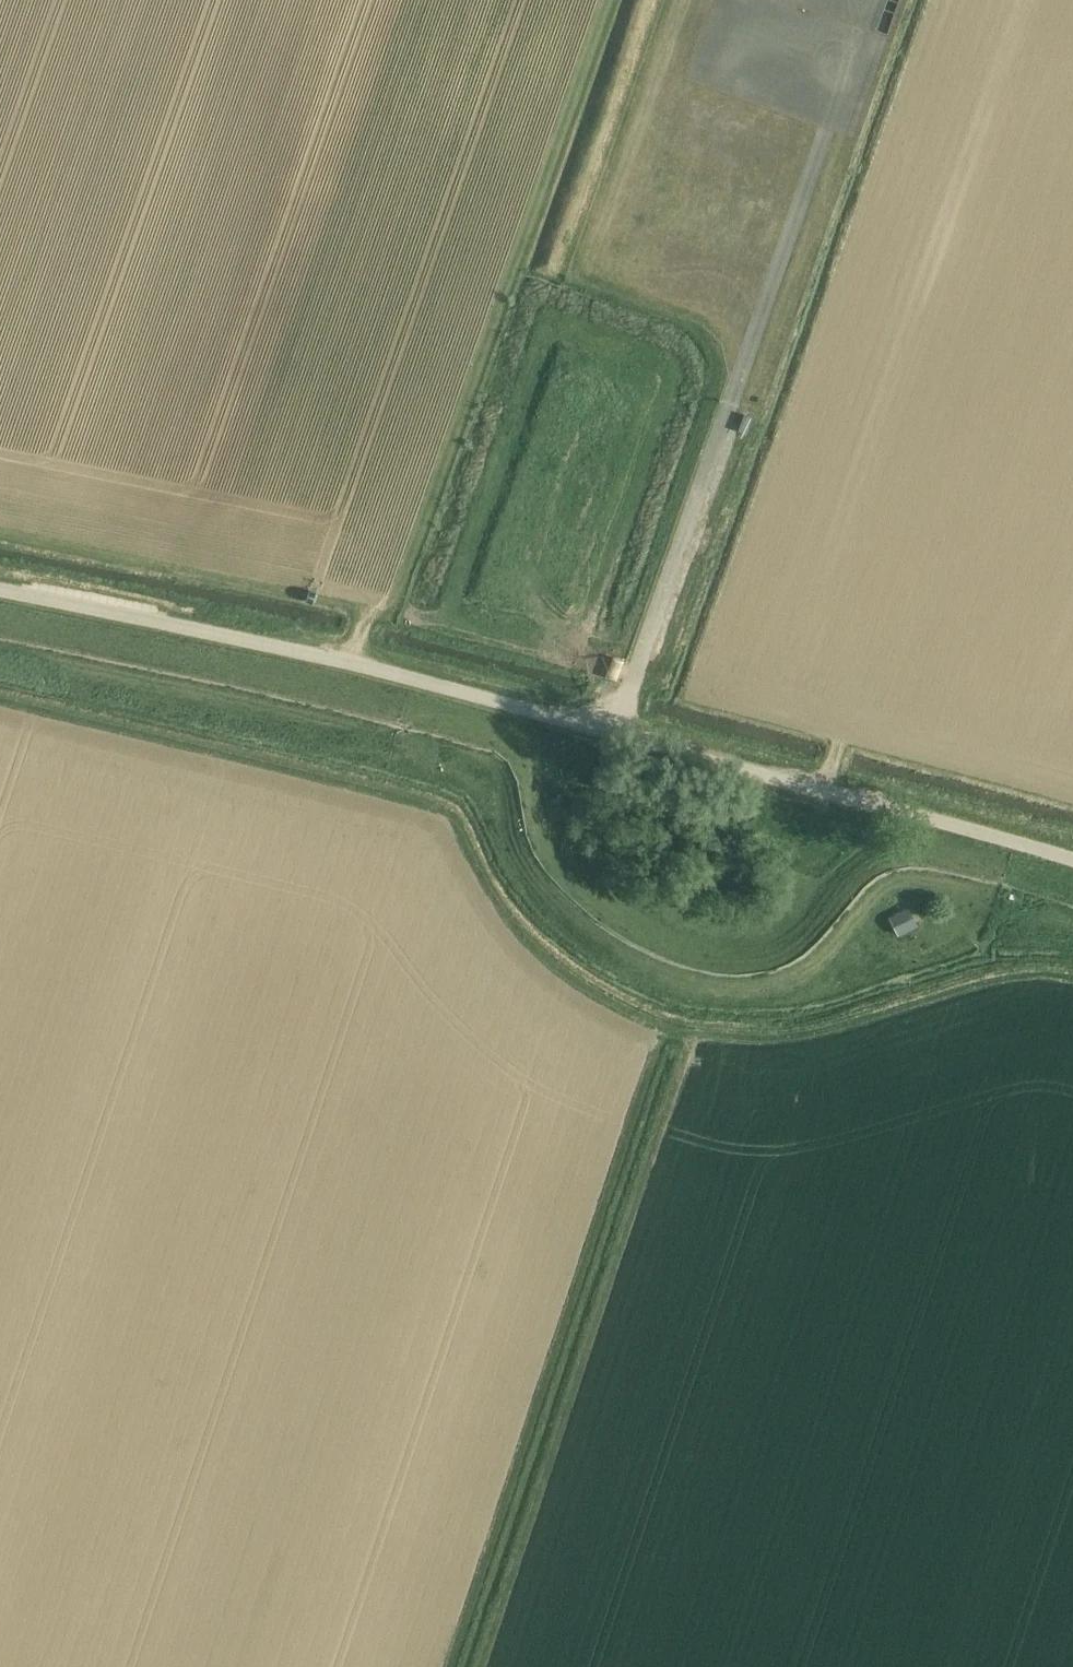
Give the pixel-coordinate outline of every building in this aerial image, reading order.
[(905,909),(890,916),(898,933),(913,926),(905,909)]
